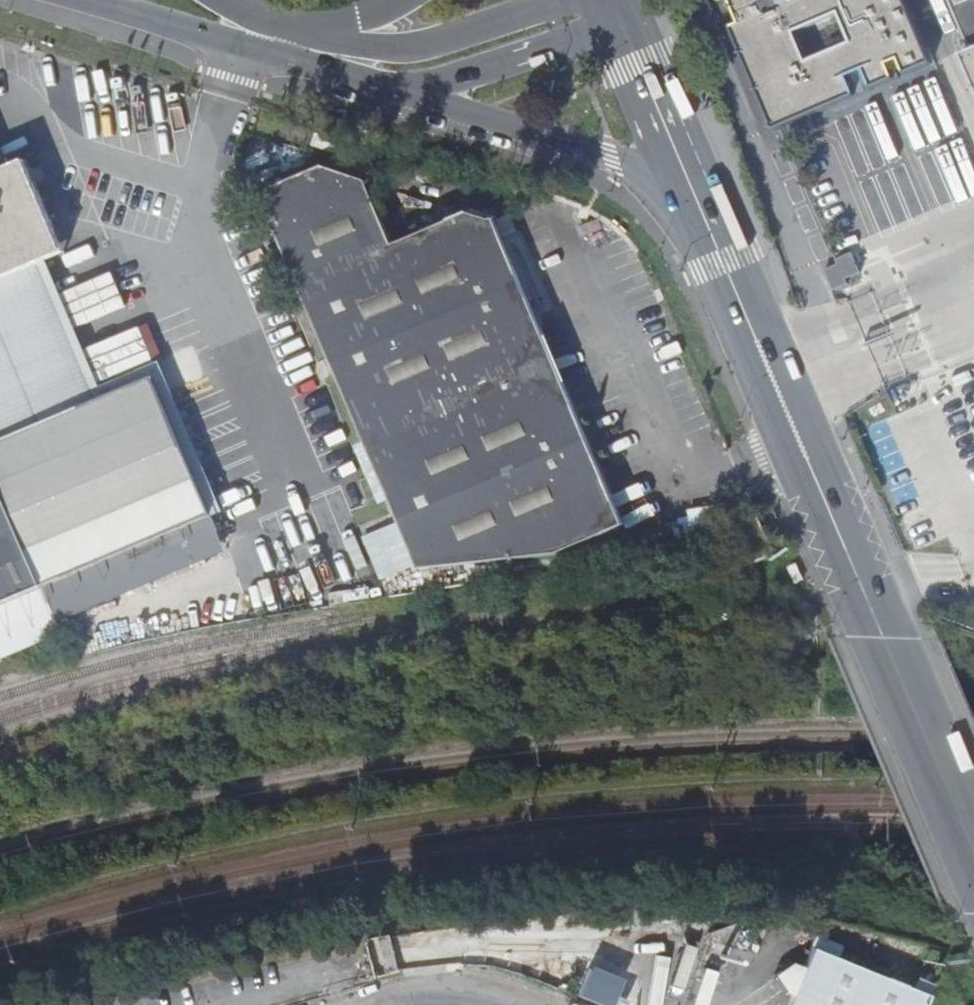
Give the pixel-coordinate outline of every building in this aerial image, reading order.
[(722,20),(731,16),(736,27),(727,31),(732,42),(738,60),(747,81),(754,97),(763,118),(770,135),(802,123),(799,116),(813,110),(816,116),(870,94),(865,83),(877,78),(881,90),(897,83),(893,73),(900,70),(904,80),(909,78),(933,68),(905,3),(904,0),(714,0),(722,20)] [(972,57),(961,61),(973,91),(973,0),(948,0),(972,57)] [(892,90),(915,144),(960,125),(937,71),(892,90)] [(45,590),(60,625),(61,627),(225,554),(211,521),(219,517),(157,365),(98,389),(47,265),(75,254),(34,160),(0,174),(0,484),(45,590)] [(262,195),(422,570),(560,555),(623,528),(504,248),(493,222),(470,215),(396,247),(369,182),(327,168),(262,195)] [(852,254),(836,261),(838,266),(825,272),(833,292),(848,286),(846,281),(861,275),(852,254)] [(45,590),(0,484),(0,609),(45,590)] [(60,625),(45,590),(0,609),(0,656),(54,630),(61,627),(60,625)] [(0,656),(0,664),(58,639),(54,630),(0,656)] [(677,924),(679,933),(679,934),(684,933),(704,928),(702,918),(677,924)] [(538,933),(489,932),(489,955),(538,955),(538,933)] [(931,983),(916,977),(911,988),(810,950),(789,1004),(923,1004),(931,983)] [(566,958),(562,970),(610,990),(615,978),(566,958)]
